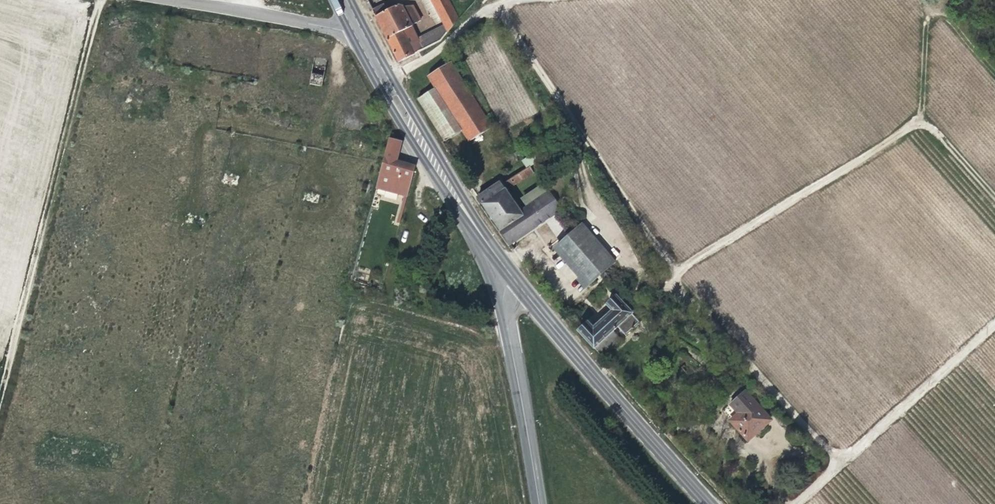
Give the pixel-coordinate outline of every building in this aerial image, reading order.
[(337,15),(343,12),(338,0),(331,0),(337,15)] [(448,0),(431,0),(444,26),(418,40),(423,49),(441,41),(458,20),(448,0)] [(412,26),(402,6),(399,5),(395,7),(386,12),(383,4),(374,9),(372,10),(375,17),(380,26),(387,40),(402,31),(405,30),(410,27),(412,26)] [(414,55),(409,45),(405,37),(404,34),(402,31),(387,40),(399,63),(414,55)] [(423,49),(418,40),(409,45),(414,55),(423,49)] [(491,128),(450,63),(429,77),(435,88),(462,131),(470,142),(491,128)] [(462,131),(435,88),(418,99),(444,141),(445,142),(462,131)] [(404,191),(409,172),(407,172),(410,160),(394,156),(395,148),(396,137),(394,134),(385,133),(381,154),(379,154),(373,182),(404,191)] [(504,170),(518,161),(516,157),(514,154),(500,163),(504,170)] [(529,167),(537,162),(534,154),(522,162),(526,168),(529,167)] [(512,187),(533,173),(529,167),(526,168),(508,181),(512,187)] [(512,187),(508,181),(504,183),(502,185),(506,191),(512,187)] [(510,245),(555,214),(556,213),(557,215),(566,229),(567,230),(573,225),(557,205),(549,192),(546,194),(545,190),(543,184),(523,197),(523,201),(527,207),(520,212),(506,191),(502,185),(500,182),(477,198),(488,213),(505,239),(510,245)] [(615,262),(582,224),(577,229),(573,225),(567,230),(571,234),(569,236),(556,247),(565,258),(589,285),(615,262)] [(613,331),(617,327),(626,336),(640,322),(616,297),(607,305),(612,311),(593,329),(588,323),(578,332),(602,358),(614,347),(621,340),(613,331)] [(766,423),(770,419),(745,391),(730,405),(741,417),(734,423),(733,425),(748,442),(753,437),(760,430),(759,430),(766,423)] [(741,417),(730,405),(723,411),(734,423),(741,417)]
